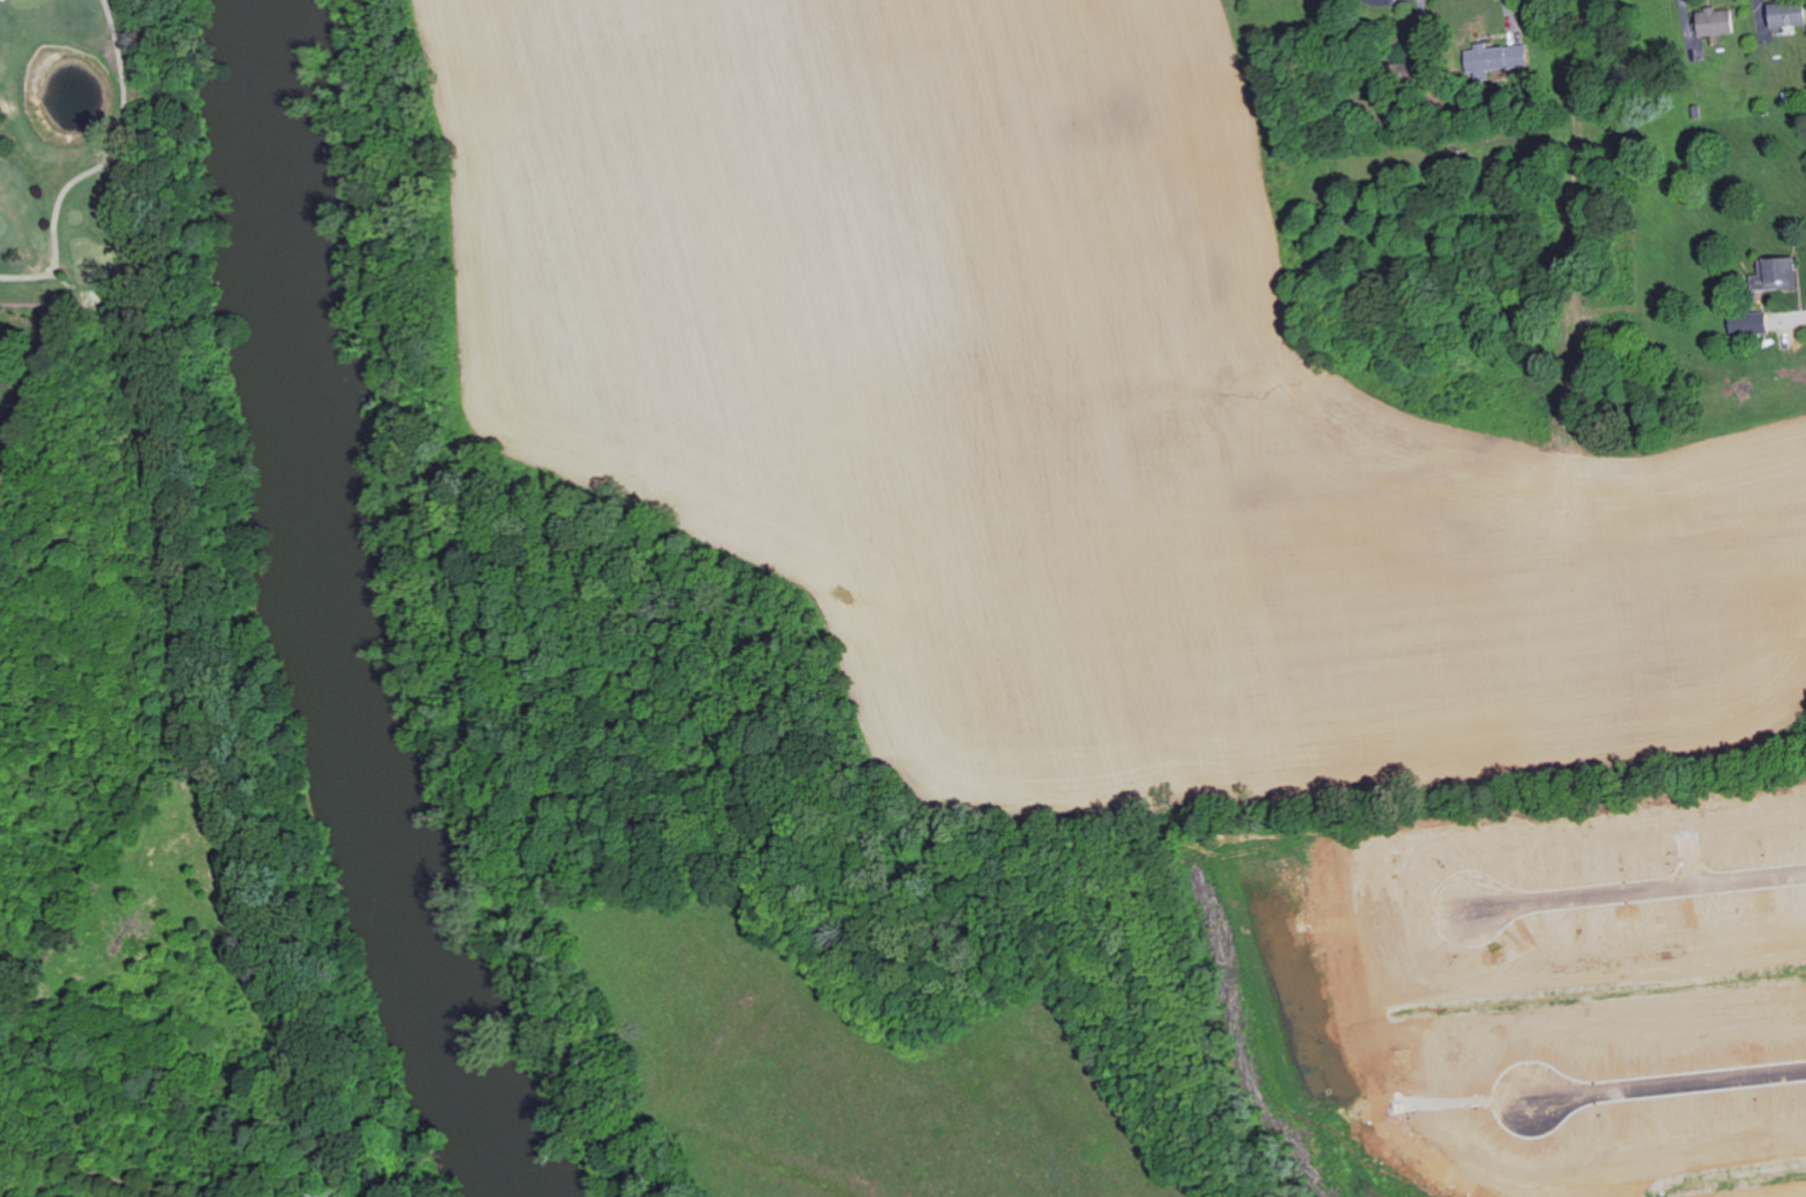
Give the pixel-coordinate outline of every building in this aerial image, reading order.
[(1773,1),(1774,26),(1805,25),(1805,0),(1799,0),(1773,1)] [(1736,33),(1735,7),(1702,9),(1703,34),(1736,33)] [(1529,43),(1492,47),(1492,41),(1478,42),(1479,48),(1470,49),(1472,72),(1482,71),(1531,67),(1529,43)] [(1733,336),(1770,334),(1770,311),(1732,313),(1733,336)]
